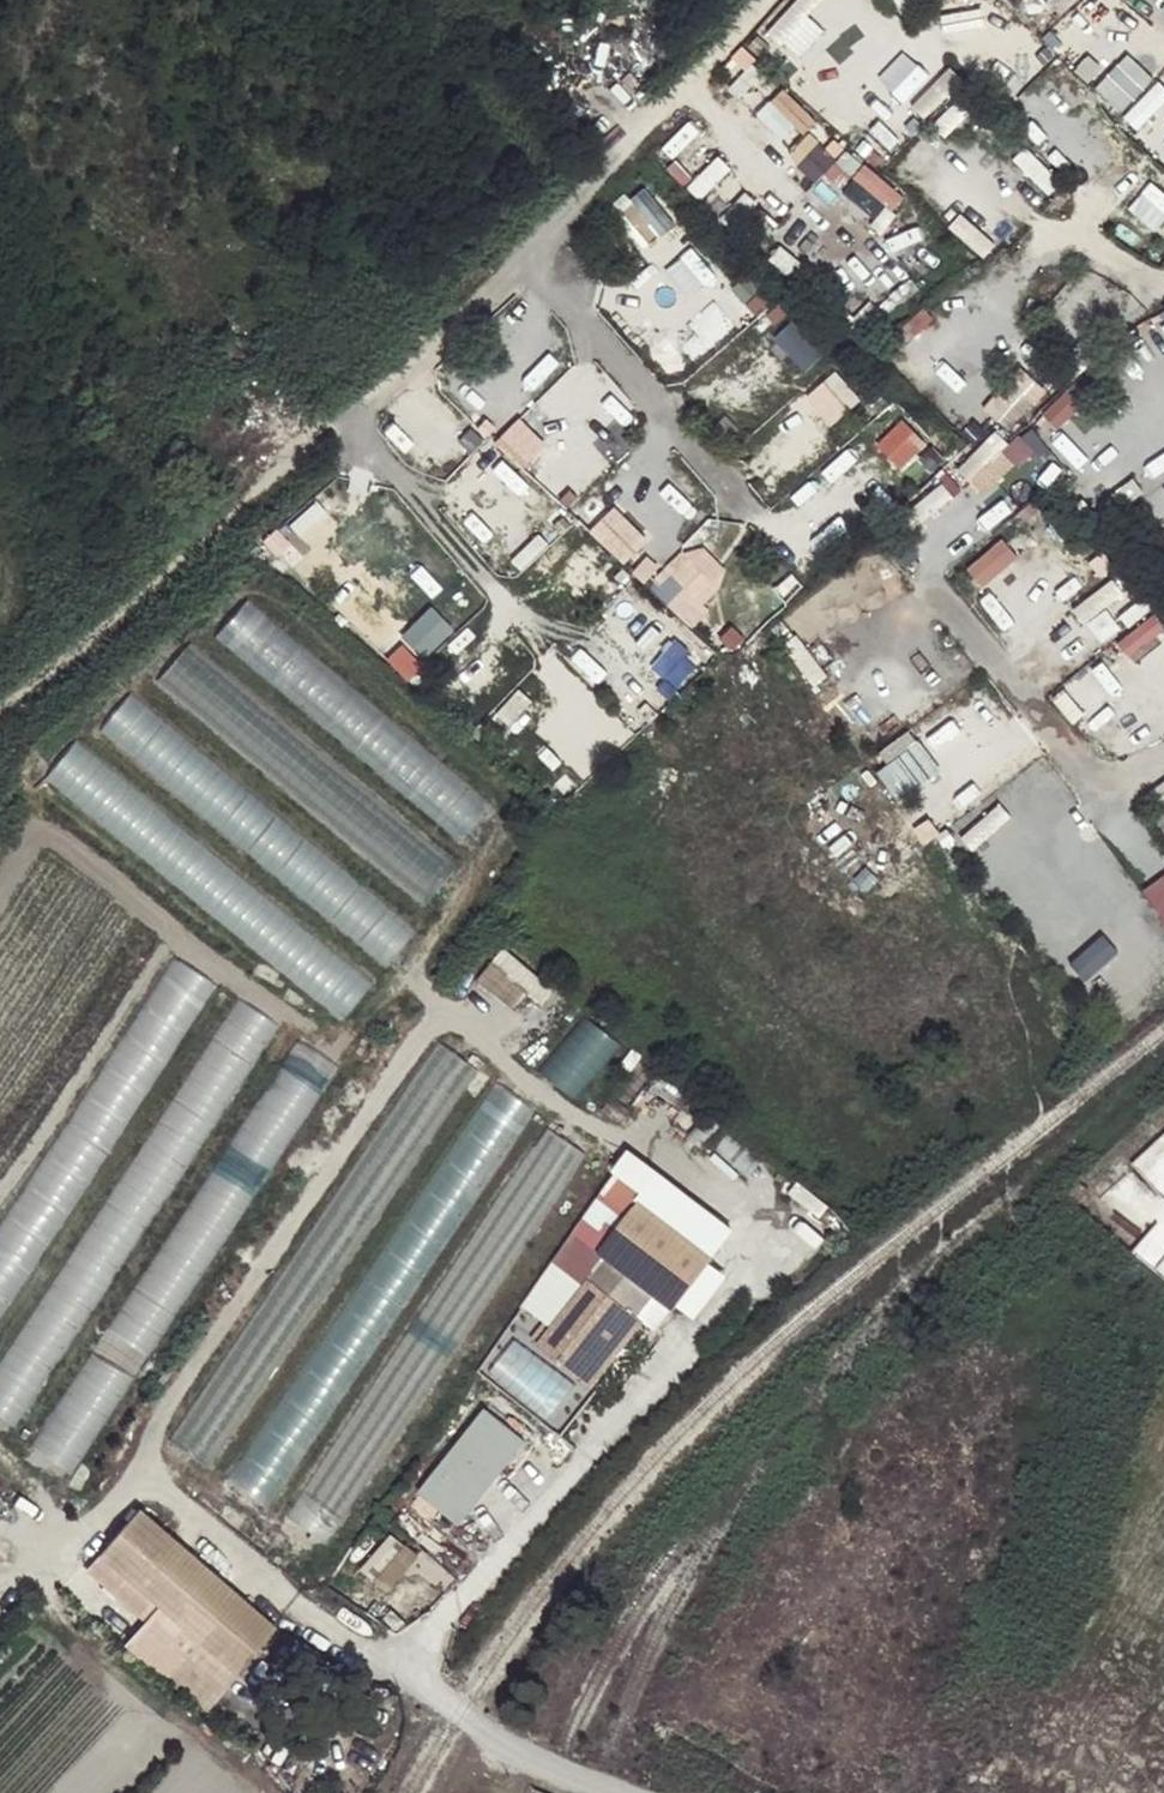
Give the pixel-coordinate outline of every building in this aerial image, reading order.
[(896,191),(862,157),(849,170),(838,159),(827,169),(873,215),(896,191)] [(981,404),(1004,427),(1032,399),(1009,376),(981,404)] [(897,466),(926,444),(903,415),(874,438),(897,466)] [(620,560),(646,538),(615,503),(590,525),(620,560)] [(652,585),(684,618),(731,572),(700,539),(652,585)] [(218,634),(463,840),(493,804),(248,598),(218,634)] [(428,604),(397,633),(420,657),(451,628),(428,604)] [(165,677),(422,897),(452,863),(195,642),(165,677)] [(102,729),(385,965),(416,928),(132,692),(102,729)] [(47,777),(345,1022),(375,986),(77,741),(47,777)] [(1163,922),(1163,870),(1141,884),(1163,922)] [(512,945),(485,977),(519,1005),(546,973),(512,945)] [(0,1227),(0,1318),(220,984),(179,957),(0,1227)] [(0,1365),(0,1422),(15,1433),(283,1028),(241,1001),(0,1365)] [(595,1016),(550,1069),(580,1094),(624,1041),(595,1016)] [(298,1039),(30,1448),(71,1475),(340,1066),(298,1039)] [(442,1046),(171,1447),(212,1475),(483,1073),(442,1046)] [(498,1084),(227,1486),(269,1513),(540,1111),(498,1084)] [(547,1127),(284,1519),(324,1546),(587,1154),(547,1127)] [(653,1207),(614,1258),(622,1264),(671,1301),(688,1314),(727,1263),(653,1207)] [(644,1316),(594,1382),(604,1390),(671,1301),(622,1264),(605,1287),(644,1316)] [(548,1348),(594,1382),(644,1316),(605,1287),(572,1331),(565,1325),(548,1348)] [(443,1508),(481,1537),(546,1450),(508,1422),(443,1508)] [(140,1509),(101,1554),(236,1672),(276,1626),(140,1509)] [(375,1565),(426,1596),(444,1566),(394,1535),(375,1565)]
